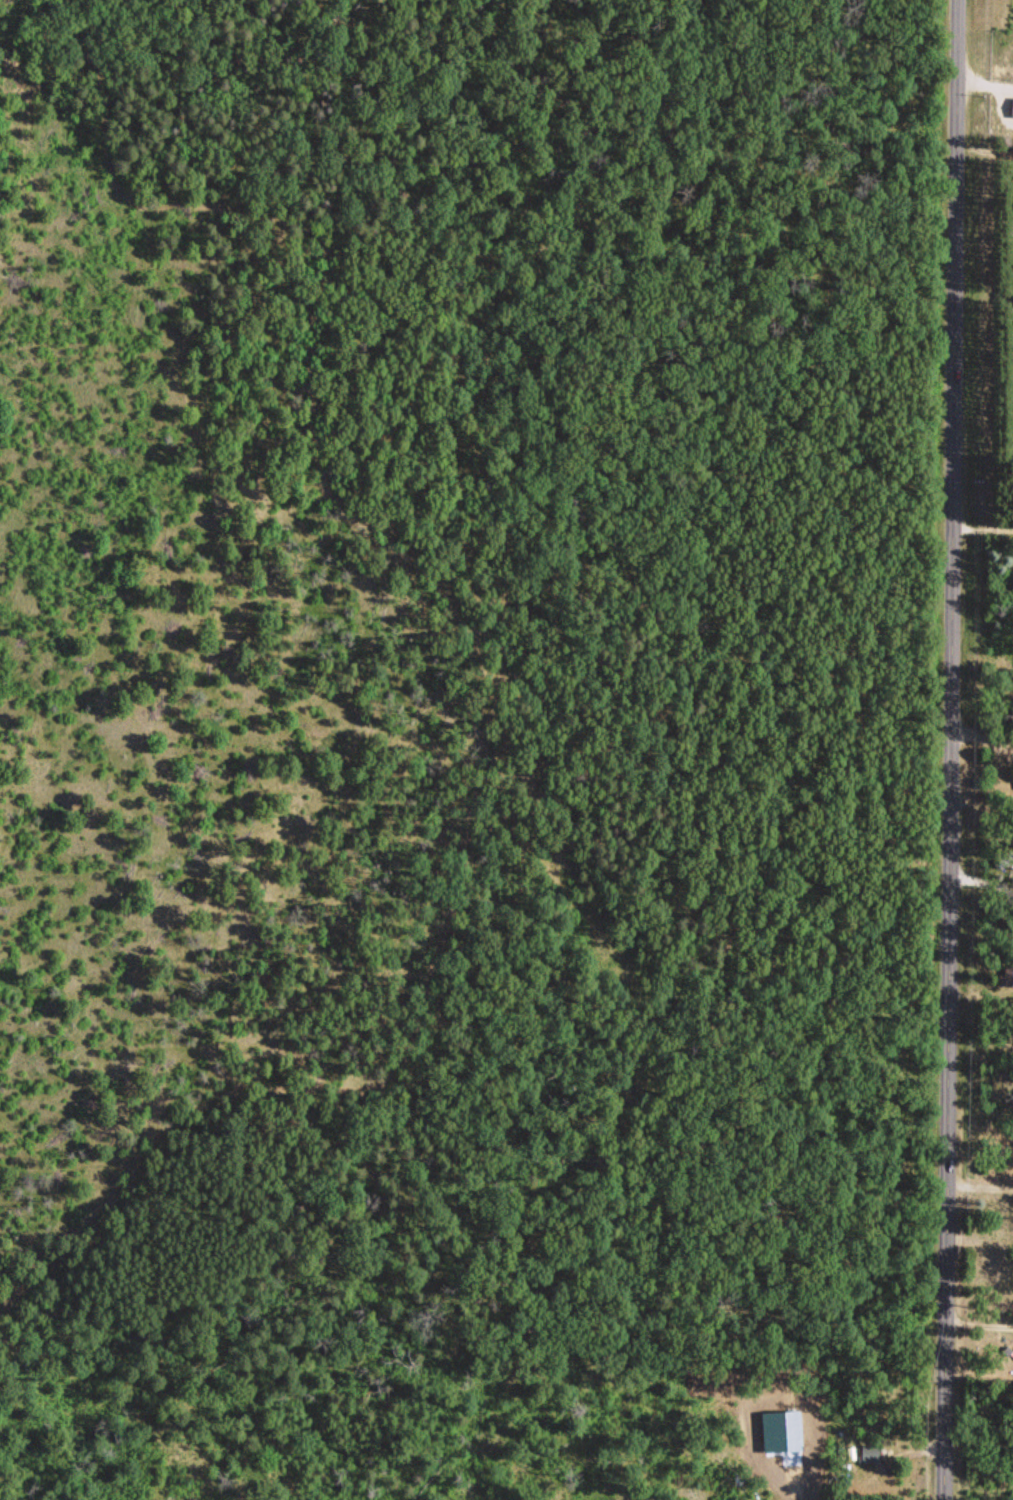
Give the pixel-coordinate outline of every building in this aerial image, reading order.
[(997,865),(1012,865),(1012,852),(997,852),(997,865)] [(879,1444),(860,1444),(860,1463),(880,1462),(879,1444)]
